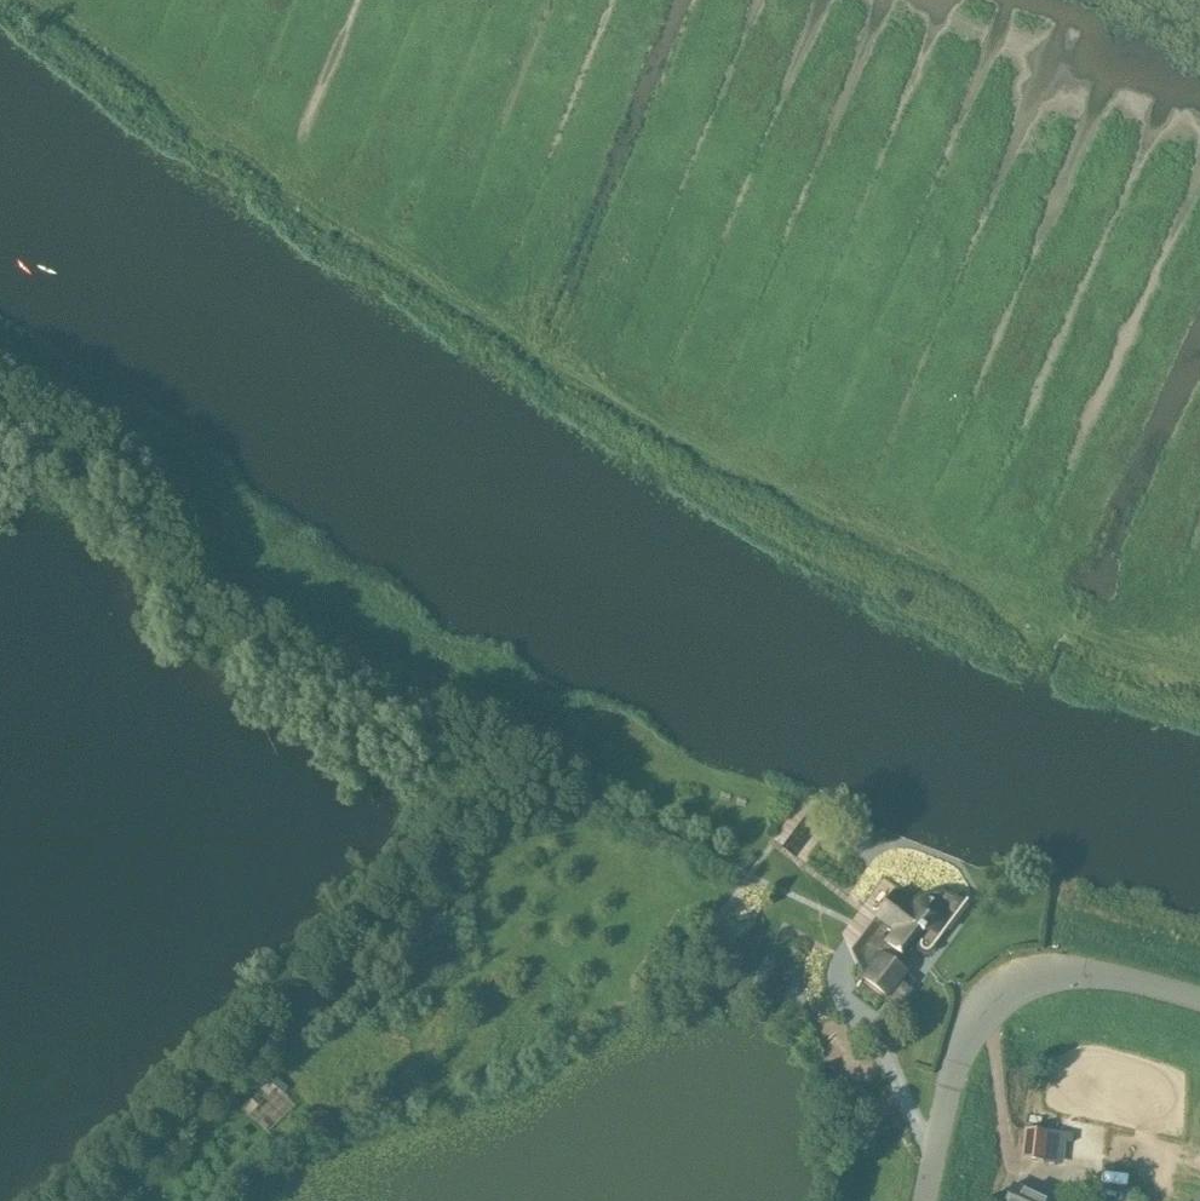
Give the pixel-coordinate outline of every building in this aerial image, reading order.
[(912,900),(909,903),(894,892),(880,912),(886,921),(870,942),(889,945),(859,982),(884,1001),(906,972),(896,965),(917,937),(920,946),(921,949),(922,950),(923,950),(926,950),(929,950),(931,950),(932,947),(947,929),(949,931),(968,907),(958,899),(956,898),(952,896),(948,895),(944,893),(940,893),(938,892),(933,892),(929,893),(925,894),(921,895),(917,897),(913,899),(912,900)] [(1066,1132),(1024,1127),(1022,1158),(1062,1164),(1066,1132)] [(1013,1184),(1005,1200),(1048,1200),(1013,1184)]
